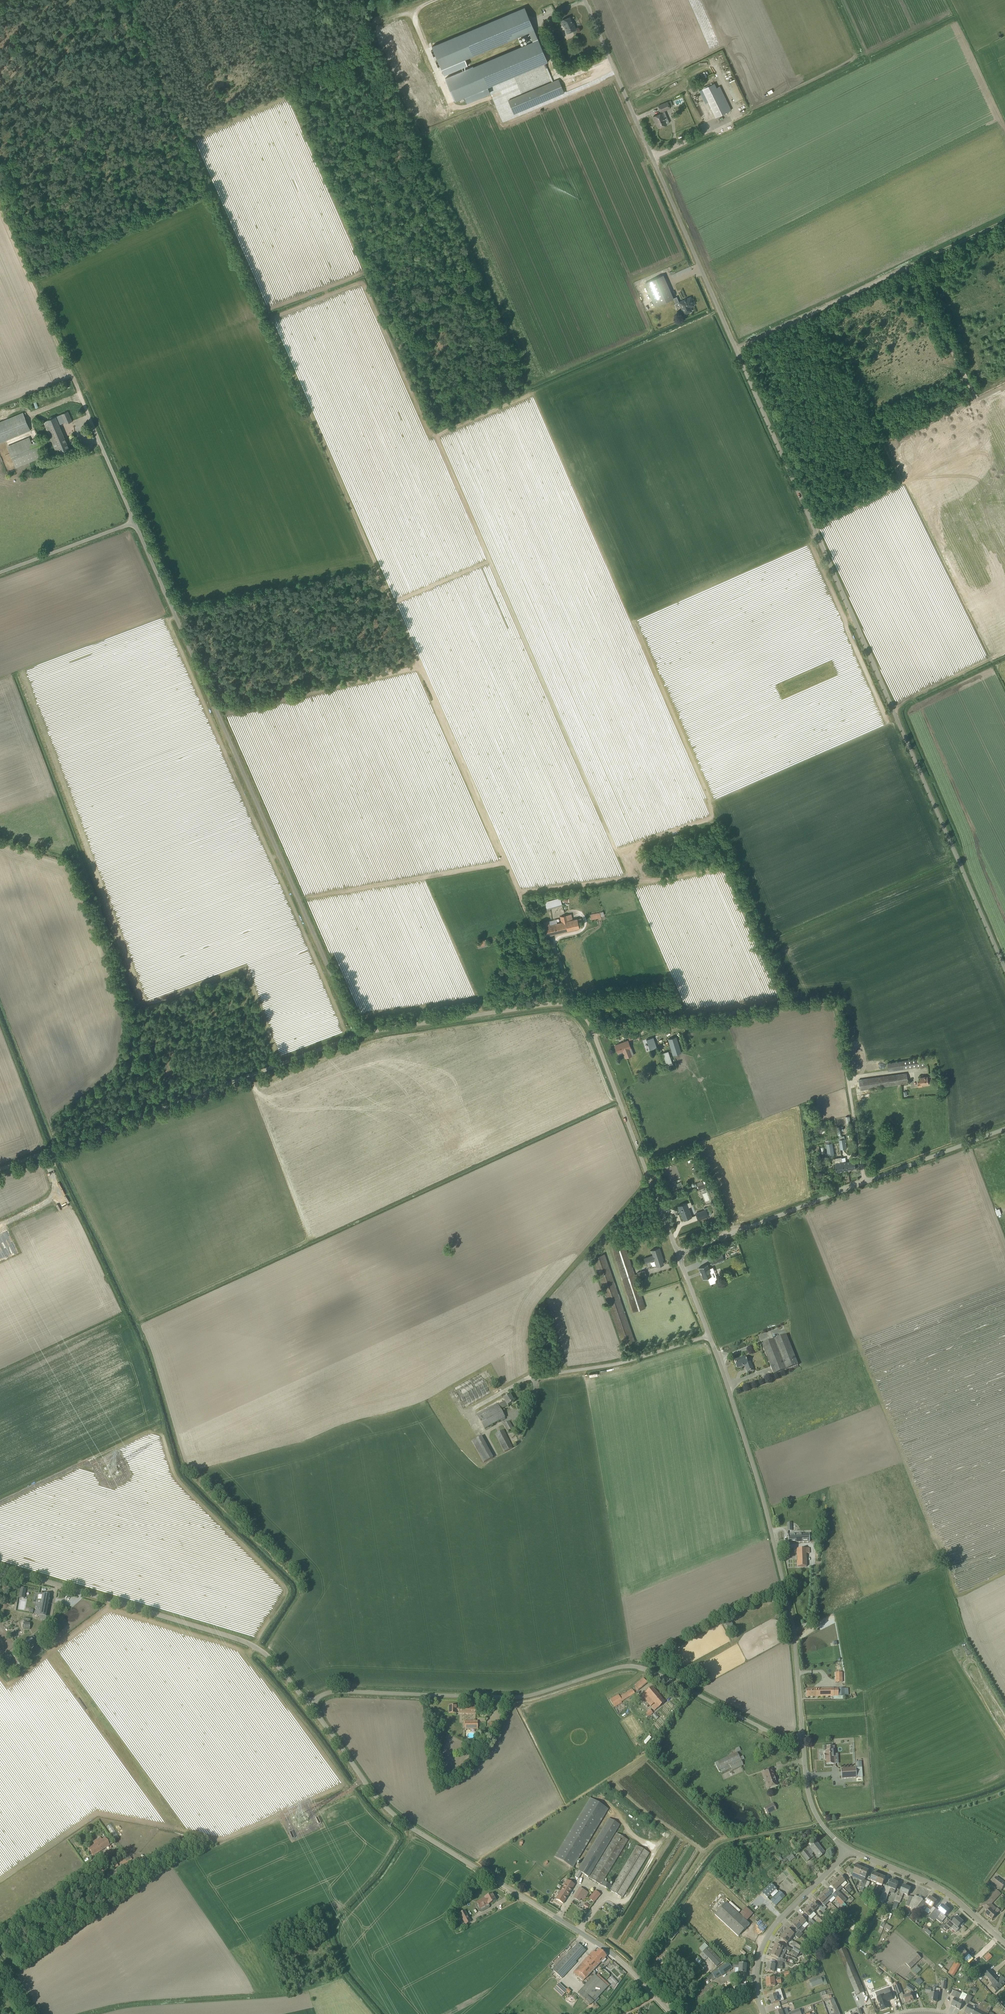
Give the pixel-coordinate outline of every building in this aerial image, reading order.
[(548,62),(525,7),(432,46),(441,69),(465,59),(529,32),(533,41),(445,78),(445,79),(469,69),(477,88),(474,93),(455,101),(464,97),(487,87),(548,62)] [(570,17),(561,20),(567,33),(576,30),(574,25),(573,25),(570,17)] [(514,114),(564,93),(558,79),(508,101),(514,114)] [(727,82),(737,101),(744,98),(735,79),(727,82)] [(716,88),(714,89),(707,92),(704,94),(716,117),(728,112),(716,88)] [(674,106),(684,102),(682,97),(672,100),(674,106)] [(664,110),(670,108),(668,102),(658,106),(661,112),(661,113),(652,117),(654,121),(655,120),(658,128),(666,124),(669,123),(664,110)] [(676,276),(692,270),(690,266),(675,273),(676,276)] [(663,274),(644,283),(655,306),(673,298),(663,274)] [(678,302),(674,304),(675,307),(678,308),(680,307),(684,315),(692,311),(691,307),(694,306),(690,297),(678,302)] [(68,411),(62,414),(66,424),(72,421),(68,411)] [(31,431),(25,413),(0,421),(0,442),(31,431)] [(70,450),(56,416),(44,421),(53,444),(56,450),(59,449),(61,454),(70,450)] [(40,441),(32,444),(29,437),(7,446),(16,468),(40,458),(37,451),(43,448),(40,441)] [(670,847),(682,843),(679,834),(667,838),(670,847)] [(560,898),(545,902),(547,910),(563,905),(560,898)] [(544,922),(544,923),(547,935),(579,928),(577,919),(568,921),(567,915),(560,917),(562,923),(549,926),(548,921),(544,922)] [(486,939),(476,942),(478,948),(488,946),(486,939)] [(630,1040),(639,1037),(636,1030),(627,1034),(630,1040)] [(676,1036),(668,1039),(673,1055),(681,1053),(676,1036)] [(653,1037),(647,1039),(650,1050),(657,1048),(653,1037)] [(659,1040),(667,1065),(673,1063),(665,1038),(659,1040)] [(631,1049),(628,1041),(615,1046),(618,1053),(624,1051),(625,1054),(624,1054),(625,1058),(632,1056),(629,1049),(631,1049)] [(925,1066),(923,1058),(887,1063),(889,1071),(925,1066)] [(908,1082),(907,1073),(859,1080),(860,1090),(908,1082)] [(932,1075),(928,1076),(920,1077),(921,1082),(918,1082),(918,1087),(923,1086),(922,1084),(933,1083),(932,1075)] [(845,1136),(838,1137),(840,1150),(847,1149),(845,1136)] [(833,1143),(827,1144),(829,1157),(835,1156),(833,1143)] [(834,1158),(835,1164),(837,1172),(848,1170),(848,1166),(844,1166),(843,1162),(842,1157),(834,1158)] [(848,1166),(848,1170),(856,1169),(855,1160),(843,1162),(844,1166),(848,1166)] [(699,1171),(693,1173),(696,1179),(702,1177),(699,1171)] [(698,1186),(701,1193),(707,1191),(705,1184),(698,1186)] [(686,1203),(683,1204),(678,1206),(681,1213),(684,1220),(691,1217),(686,1203)] [(706,1209),(704,1210),(695,1213),(698,1220),(708,1216),(706,1209)] [(631,1235),(630,1233),(636,1230),(634,1225),(617,1234),(619,1239),(623,1237),(624,1239),(627,1237),(631,1235)] [(636,1279),(634,1275),(624,1243),(612,1247),(633,1312),(645,1308),(636,1279)] [(651,1250),(653,1254),(653,1255),(644,1258),(645,1262),(654,1259),(657,1266),(663,1264),(662,1258),(663,1258),(659,1248),(651,1250)] [(712,1254),(713,1257),(710,1258),(712,1264),(724,1259),(721,1251),(712,1254)] [(604,1254),(592,1258),(623,1346),(635,1341),(604,1254)] [(703,1279),(711,1276),(707,1264),(699,1267),(703,1279)] [(638,1274),(639,1278),(647,1275),(645,1270),(637,1272),(638,1274)] [(785,1335),(761,1344),(773,1374),(797,1365),(785,1335)] [(747,1363),(745,1357),(734,1361),(737,1369),(745,1366),(747,1373),(754,1371),(751,1362),(747,1363)] [(480,1374),(455,1388),(466,1407),(490,1393),(480,1374)] [(508,1405),(508,1406),(514,1402),(510,1395),(504,1398),(505,1401),(498,1405),(497,1403),(477,1415),(485,1429),(505,1417),(501,1409),(508,1405)] [(507,1432),(513,1428),(509,1421),(503,1424),(507,1432)] [(505,1452),(513,1448),(504,1430),(496,1434),(505,1452)] [(484,1463),(493,1458),(482,1436),(473,1441),(484,1463)] [(788,1535),(788,1543),(810,1542),(809,1534),(788,1535)] [(809,1554),(809,1549),(797,1549),(797,1567),(806,1567),(806,1554),(809,1554)] [(38,1599),(37,1603),(34,1615),(39,1617),(39,1615),(46,1617),(50,1596),(43,1594),(43,1595),(39,1594),(38,1599)] [(723,1621),(727,1628),(732,1625),(728,1618),(723,1621)] [(54,1642),(62,1636),(58,1631),(50,1637),(54,1642)] [(35,1643),(31,1638),(30,1638),(24,1643),(28,1649),(35,1643)] [(7,1653),(1,1657),(5,1663),(12,1659),(7,1653)] [(634,1685),(636,1687),(635,1689),(637,1691),(638,1690),(647,1682),(643,1678),(634,1685)] [(655,1705),(652,1708),(654,1711),(658,1708),(665,1702),(652,1687),(642,1696),(651,1706),(654,1703),(655,1705)] [(806,1697),(811,1697),(834,1696),(838,1696),(845,1696),(844,1689),(837,1689),(837,1688),(833,1689),(806,1689),(806,1697)] [(610,1700),(612,1704),(614,1708),(622,1703),(621,1702),(635,1694),(632,1689),(621,1696),(620,1697),(618,1695),(610,1700)] [(477,1722),(464,1722),(464,1728),(465,1728),(465,1731),(466,1731),(466,1729),(477,1729),(477,1722)] [(835,1754),(834,1746),(827,1747),(827,1751),(825,1751),(826,1754),(824,1754),(824,1760),(826,1760),(826,1765),(834,1764),(833,1754),(835,1754)] [(737,1752),(715,1763),(718,1771),(721,1770),(722,1773),(731,1769),(732,1771),(743,1765),(741,1761),(741,1760),(740,1758),(737,1752)] [(841,1769),(841,1779),(856,1778),(856,1768),(841,1769)] [(771,1769),(767,1770),(763,1772),(768,1788),(777,1785),(775,1781),(776,1781),(774,1777),(771,1769)] [(449,1771),(439,1772),(440,1781),(450,1780),(449,1771)] [(608,1809),(590,1798),(555,1857),(573,1868),(608,1809)] [(764,1808),(767,1815),(776,1810),(773,1803),(764,1808)] [(576,1870),(573,1876),(578,1879),(582,1873),(588,1877),(620,1825),(609,1818),(578,1870),(576,1870)] [(616,1833),(589,1878),(622,1898),(649,1854),(637,1846),(612,1886),(604,1881),(628,1841),(616,1833)] [(93,1842),(95,1845),(88,1849),(93,1856),(109,1845),(105,1838),(102,1840),(100,1838),(93,1842)] [(816,1842),(801,1854),(807,1862),(811,1859),(811,1858),(813,1856),(812,1854),(814,1852),(819,1858),(825,1853),(816,1842)] [(791,1854),(786,1858),(787,1860),(789,1862),(794,1858),(791,1854)] [(130,1856),(120,1861),(122,1866),(132,1860),(130,1856)] [(847,1873),(846,1873),(849,1876),(851,1874),(852,1875),(851,1875),(859,1878),(859,1876),(863,1868),(857,1866),(854,1871),(852,1868),(850,1870),(850,1869),(850,1870),(849,1869),(851,1868),(849,1866),(844,1871),(847,1873)] [(860,1887),(864,1888),(866,1885),(867,1881),(865,1880),(869,1871),(863,1868),(859,1876),(858,1880),(862,1881),(862,1883),(860,1887)] [(874,1873),(870,1880),(877,1883),(880,1875),(874,1873)] [(886,1878),(880,1875),(877,1883),(883,1885),(886,1878)] [(841,1876),(836,1881),(843,1888),(848,1883),(841,1876)] [(1004,1885),(1004,1884),(996,1877),(991,1884),(1001,1891),(1004,1885)] [(884,1888),(883,1892),(880,1899),(885,1901),(886,1901),(889,1894),(891,1888),(896,1890),(899,1883),(891,1880),(888,1887),(886,1886),(884,1888)] [(567,1881),(559,1895),(556,1899),(563,1904),(572,1888),(574,1885),(567,1881)] [(843,1888),(836,1881),(831,1886),(836,1890),(837,1892),(835,1894),(838,1897),(841,1900),(844,1897),(839,1892),(843,1888)] [(771,1884),(762,1892),(768,1898),(776,1889),(771,1884)] [(903,1885),(901,1892),(899,1896),(897,1895),(894,1901),(900,1903),(904,1894),(908,1895),(911,1888),(903,1885)] [(588,1893),(580,1888),(574,1898),(579,1901),(581,1899),(584,1900),(588,1893)] [(838,1897),(835,1894),(833,1896),(832,1894),(827,1890),(822,1894),(829,1901),(831,1903),(835,1899),(842,1905),(844,1903),(841,1900),(838,1897)] [(600,1895),(596,1891),(589,1899),(594,1902),(600,1895)] [(785,1897),(780,1891),(770,1901),(775,1906),(785,1897)] [(488,1904),(488,1905),(496,1901),(492,1894),(485,1898),(476,1902),(480,1909),(488,1904)] [(822,1904),(823,1904),(825,1906),(829,1901),(822,1894),(818,1899),(822,1904)] [(917,1909),(918,1907),(922,1902),(923,1899),(915,1896),(914,1898),(910,1896),(906,1906),(911,1908),(916,1910),(917,1909)] [(936,1909),(933,1907),(937,1902),(930,1897),(926,1903),(925,1904),(922,1902),(918,1907),(917,1909),(919,1910),(920,1910),(921,1911),(922,1910),(925,1912),(929,1914),(930,1912),(932,1913),(936,1909)] [(739,1915),(726,1903),(715,1915),(738,1937),(749,1924),(746,1921),(753,1914),(746,1907),(739,1915)] [(809,1907),(814,1912),(818,1907),(814,1903),(809,1907)] [(936,1909),(932,1913),(929,1917),(934,1922),(937,1917),(943,1921),(946,1917),(945,1916),(949,1910),(943,1906),(939,1911),(936,1909)] [(814,1912),(809,1907),(804,1912),(809,1917),(808,1917),(810,1918),(812,1919),(816,1915),(814,1912)] [(994,1912),(990,1909),(986,1914),(992,1920),(997,1914),(996,1914),(1000,1911),(997,1908),(994,1912)] [(465,1911),(460,1914),(466,1925),(471,1922),(465,1911)] [(806,1922),(807,1922),(801,1916),(796,1920),(802,1926),(805,1929),(809,1925),(808,1924),(806,1922)] [(943,1928),(944,1928),(946,1930),(949,1927),(951,1929),(952,1928),(955,1925),(958,1928),(963,1922),(957,1917),(952,1923),(950,1920),(946,1925),(945,1926),(943,1928)] [(792,1924),(798,1930),(802,1926),(796,1920),(792,1924)] [(784,1934),(791,1939),(795,1934),(788,1929),(784,1934)] [(961,1933),(953,1941),(955,1944),(964,1936),(961,1933)] [(780,1938),(787,1944),(791,1939),(784,1934),(780,1938)] [(974,1937),(964,1947),(966,1949),(968,1947),(971,1950),(973,1949),(976,1952),(984,1944),(983,1944),(978,1939),(977,1940),(974,1937)] [(577,1963),(576,1962),(586,1951),(578,1943),(564,1958),(563,1958),(552,1969),(562,1979),(577,1963)] [(788,1947),(787,1949),(784,1947),(776,1944),(773,1950),(785,1954),(786,1950),(789,1952),(791,1949),(791,1948),(788,1947)] [(799,1953),(803,1948),(797,1944),(793,1950),(799,1953)] [(703,1952),(700,1955),(705,1960),(708,1958),(716,1966),(721,1961),(706,1945),(701,1951),(703,1952)] [(846,1947),(838,1951),(856,1995),(865,1992),(846,1947)] [(959,1948),(954,1952),(963,1961),(967,1956),(959,1948)] [(599,1950),(596,1953),(595,1954),(593,1952),(576,1969),(573,1972),(583,1981),(586,1978),(601,1962),(604,1962),(606,1960),(605,1958),(606,1956),(599,1950)] [(771,1955),(779,1959),(781,1959),(780,1962),(783,1962),(786,1963),(786,1960),(783,1959),(785,1954),(773,1950),(771,1955)] [(916,1953),(905,1963),(910,1969),(921,1958),(916,1953)] [(777,1973),(777,1972),(778,1969),(780,1970),(780,1966),(782,1967),(783,1962),(780,1962),(776,1961),(775,1965),(769,1964),(767,1971),(774,1973),(774,1972),(777,1973)] [(955,1961),(948,1973),(954,1976),(961,1964),(955,1961)] [(718,1970),(712,1974),(714,1976),(715,1978),(721,1974),(722,1975),(728,1970),(731,1968),(729,1965),(728,1963),(718,1970)] [(746,1965),(739,1964),(739,1965),(734,1964),(734,1968),(734,1969),(738,1969),(738,1973),(745,1974),(746,1965)] [(991,1986),(996,1991),(1004,1983),(1004,1980),(1002,1978),(999,1980),(990,1970),(985,1975),(993,1984),(991,1986)] [(578,1993),(585,2000),(584,2001),(589,2005),(591,2002),(592,2004),(607,1987),(598,1978),(600,1976),(598,1974),(595,1976),(594,1975),(578,1993)] [(821,1977),(809,1981),(812,1988),(823,1983),(821,1977)] [(775,1979),(766,1979),(767,1987),(775,1986),(775,1984),(782,1983),(781,1978),(775,1979)] [(919,1978),(915,1982),(919,1986),(923,1982),(919,1978)] [(893,1983),(894,1984),(898,1995),(902,1993),(898,1981),(893,1983)] [(926,1993),(931,1994),(930,2002),(937,2003),(938,1995),(940,1995),(940,1989),(937,1989),(937,1988),(933,1988),(933,1989),(932,1989),(932,1988),(926,1988),(926,1993)] [(776,1991),(777,1994),(770,1997),(772,2004),(779,2002),(778,1998),(783,1996),(781,1989),(776,1991)] [(951,1996),(955,1998),(951,2005),(960,2010),(964,2002),(965,2000),(967,1995),(962,1993),(961,1994),(954,1991),(951,1996)] [(910,1994),(903,1997),(906,2004),(916,2000),(913,1992),(909,1993),(910,1994)] [(893,1999),(891,1993),(885,1995),(884,1995),(877,1998),(882,2010),(889,2008),(887,2003),(887,2002),(893,1999)] [(970,2002),(965,2000),(964,2002),(969,2005),(965,2013),(967,2013),(994,2013),(990,2011),(992,2006),(983,2001),(980,2007),(970,2002)]
